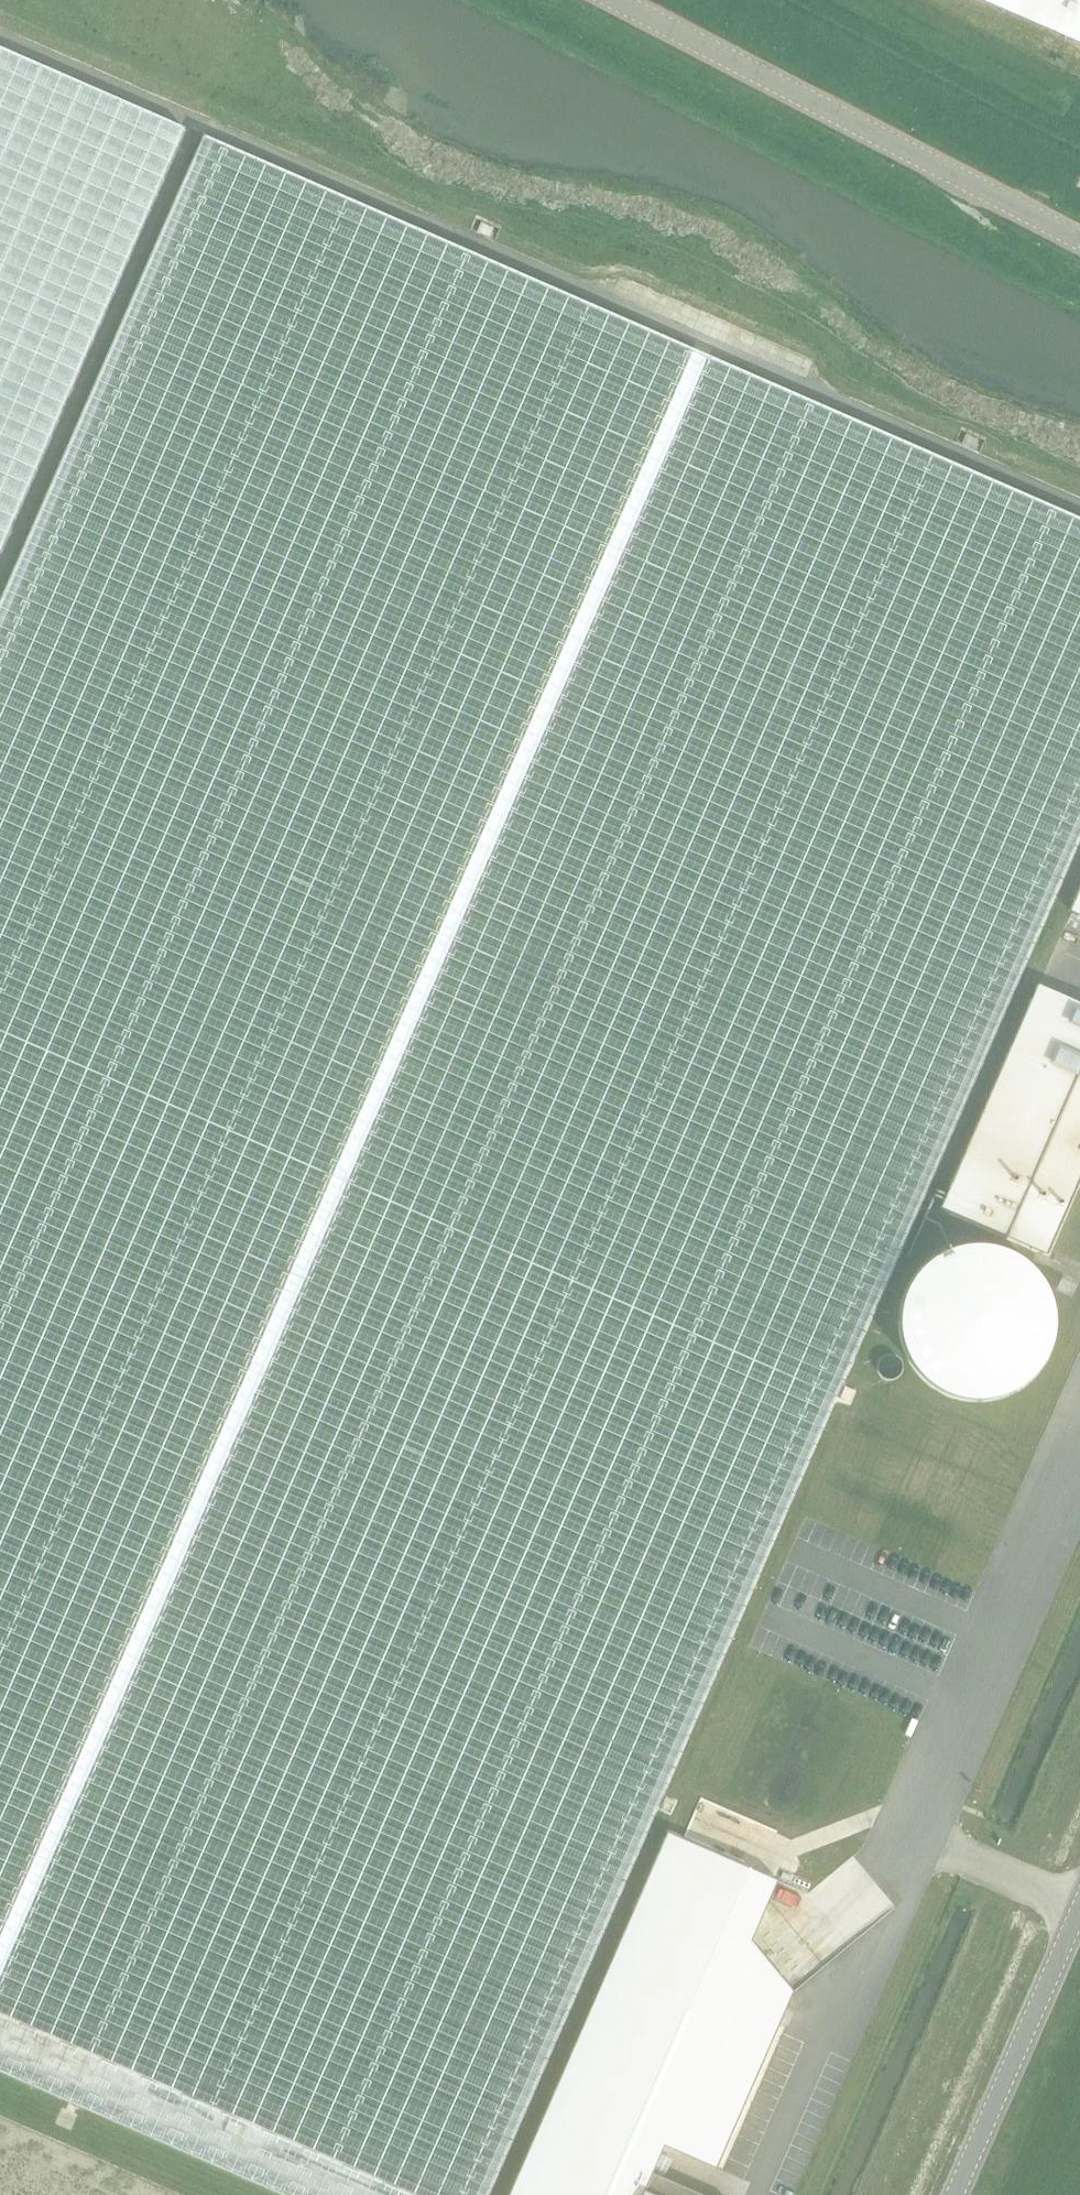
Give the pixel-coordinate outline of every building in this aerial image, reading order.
[(1079,44),(1079,0),(979,0),(1079,44)] [(185,129),(0,49),(0,554),(185,129)] [(205,138),(0,609),(0,2071),(284,2194),(488,2194),(1079,835),(1079,520),(205,138)] [(1071,913),(1079,917),(1079,893),(1071,913)] [(1039,986),(942,1209),(1048,1256),(1079,1183),(1079,1004),(1039,986)] [(1053,1342),(1055,1326),(1055,1310),(1050,1295),(1043,1281),(1033,1268),(1020,1258),(1005,1251),(989,1247),(973,1246),(957,1249),(942,1255),(928,1265),(917,1277),(908,1291),(903,1306),(901,1323),(903,1339),(908,1354),(916,1368),(926,1379),(939,1389),(954,1396),(969,1399),(985,1400),(1000,1397),(1015,1391),(1028,1382),(1039,1370),(1048,1357),(1053,1342)] [(654,2174),(666,2147),(717,2169),(795,1992),(752,1942),(779,1881),(670,1833),(512,2194),(703,2194),(654,2174)]
